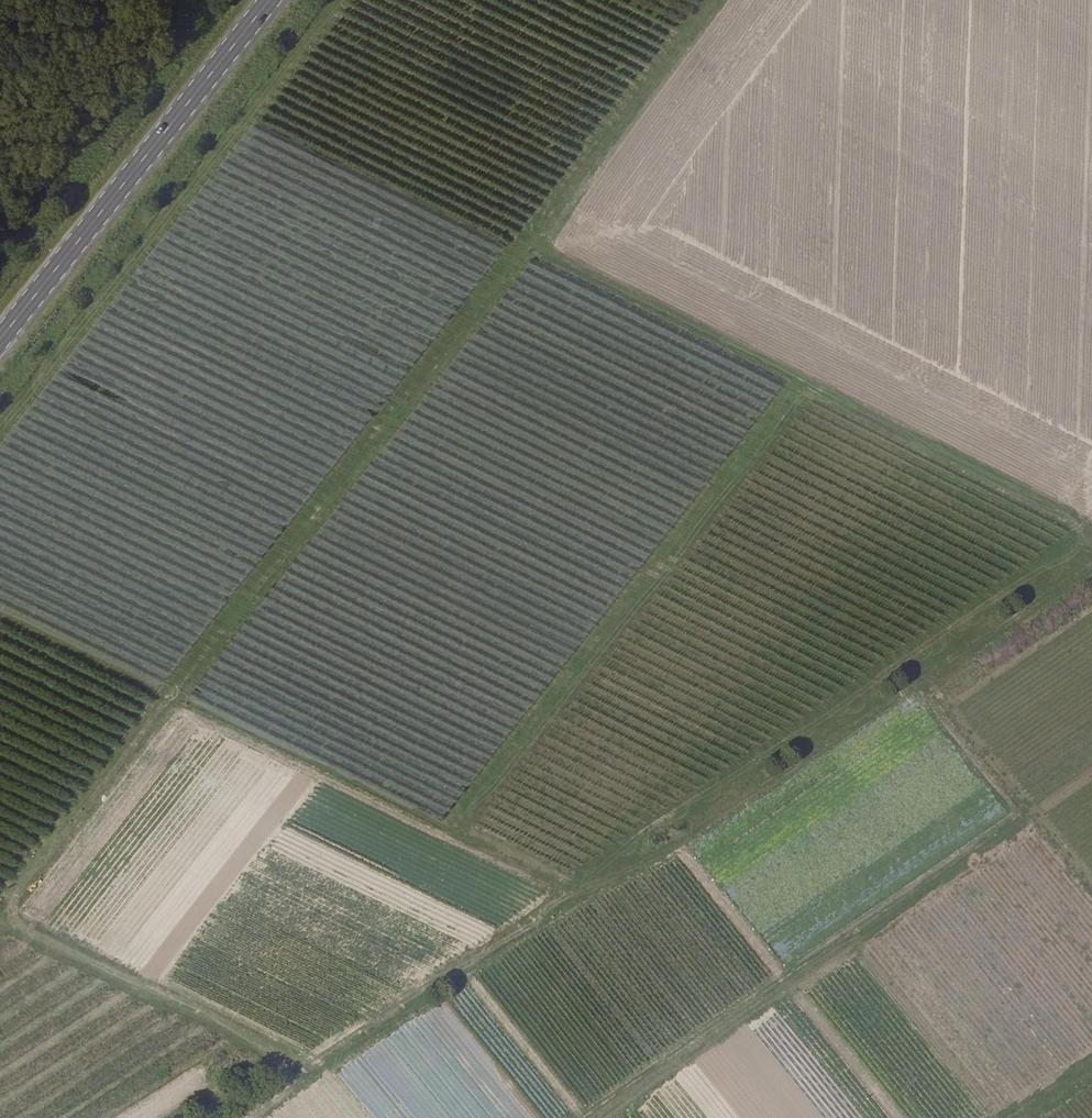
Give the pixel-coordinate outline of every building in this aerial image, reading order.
[(78,257),(92,239),(86,234),(72,252),(78,257)]
